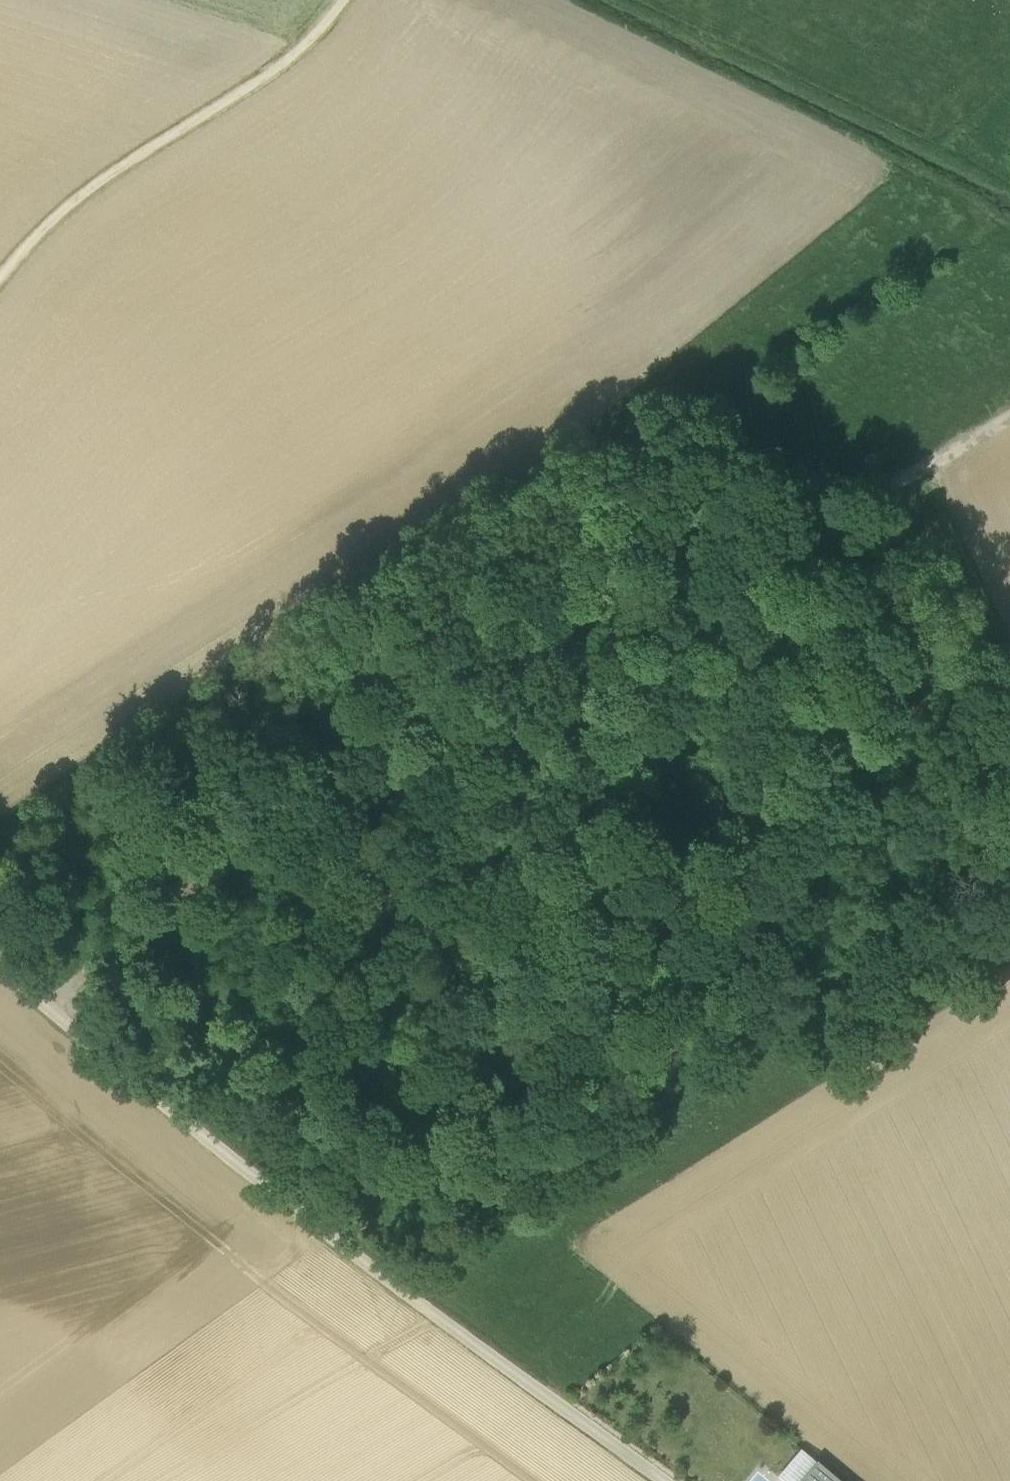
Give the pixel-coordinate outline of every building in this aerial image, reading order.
[(818,1462),(811,1471),(820,1477),(816,1480),(840,1480),(818,1462)]
